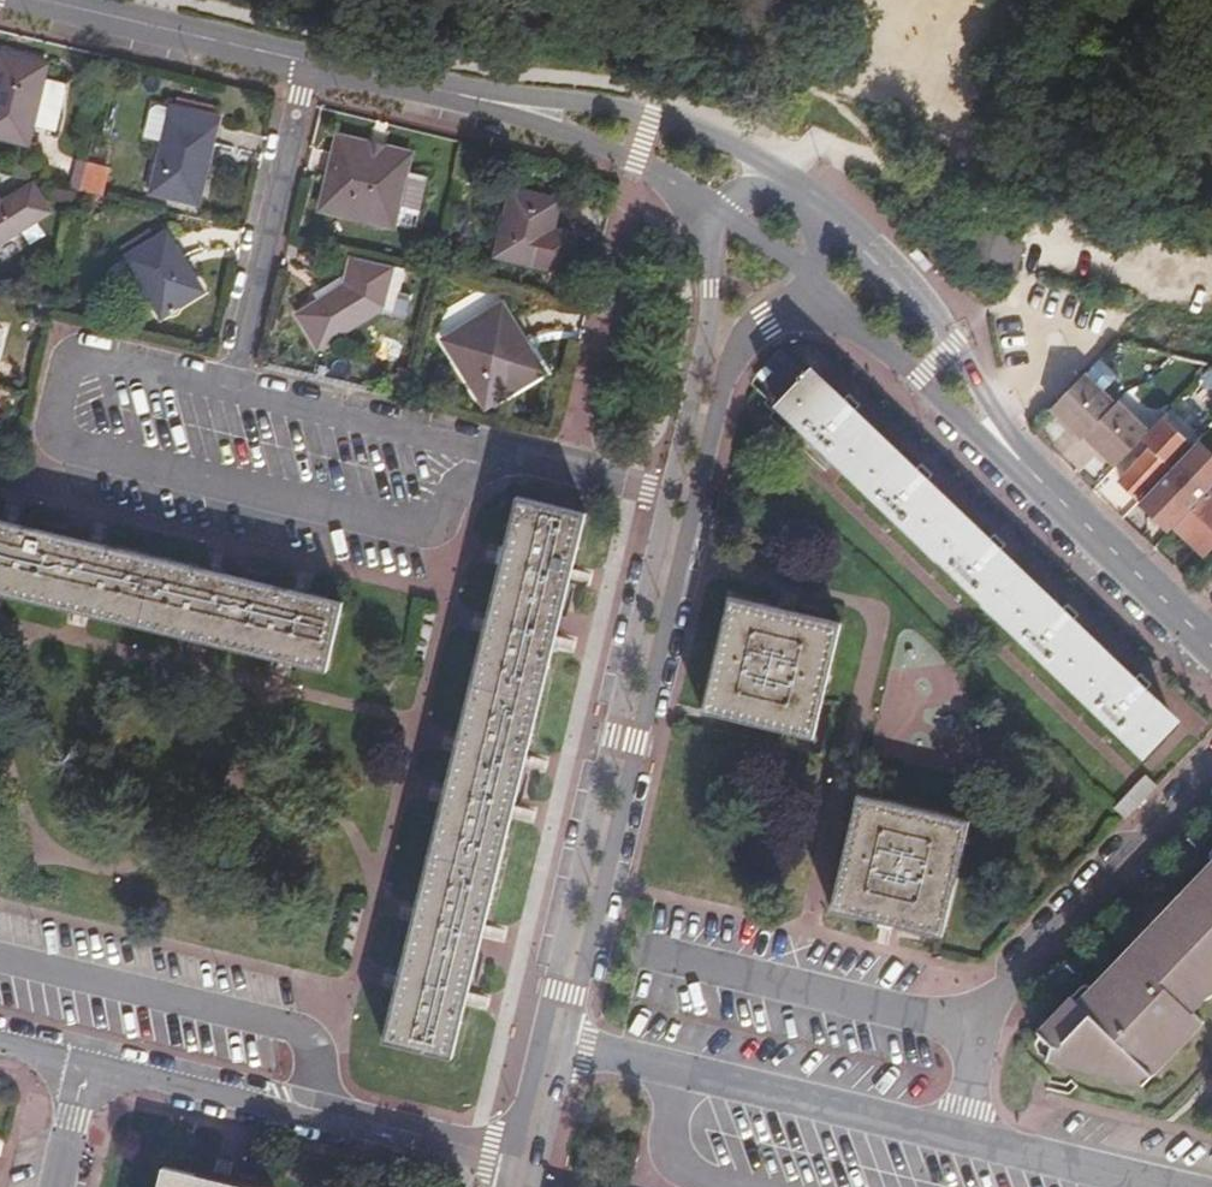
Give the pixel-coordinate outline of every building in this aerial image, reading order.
[(44,78),(47,61),(0,50),(0,137),(27,144),(32,126),(44,78)] [(65,83),(44,78),(32,126),(54,131),(65,83)] [(198,206),(220,113),(164,100),(163,106),(157,104),(148,107),(141,135),(156,138),(142,193),(198,206)] [(331,128),(311,210),(392,229),(394,220),(413,225),(425,176),(406,171),(412,148),(331,128)] [(51,214),(30,177),(0,195),(0,244),(51,214)] [(562,197),(507,184),(491,255),(567,272),(576,233),(555,228),(562,197)] [(153,318),(201,289),(162,227),(115,255),(153,318)] [(1012,282),(1024,244),(976,229),(965,267),(1012,282)] [(344,253),(339,281),(289,312),(312,350),(379,308),(403,317),(409,294),(395,290),(402,267),(391,264),(344,253)] [(435,338),(481,411),(545,370),(499,297),(435,338)] [(1138,704),(1143,699),(1132,688),(1127,693),(1065,633),(1069,629),(1058,618),(1055,622),(993,562),(997,557),(988,548),(983,554),(918,489),(923,484),(912,473),(907,479),(847,420),(852,416),(841,406),(837,410),(779,354),(754,380),(780,406),(776,412),(1137,763),(1166,733),(1138,704)] [(1206,367),(1198,387),(1211,392),(1211,370),(1206,367)] [(1090,379),(1057,414),(1088,444),(1090,442),(1120,470),(1146,444),(1153,436),(1123,407),(1121,409),(1090,379)] [(628,393),(622,415),(634,419),(640,396),(628,393)] [(1145,504),(1205,440),(1175,412),(1153,436),(1146,444),(1156,453),(1125,485),(1145,504)] [(1178,531),(1208,561),(1211,556),(1211,495),(1178,531)] [(529,504),(418,1011),(483,1025),(594,517),(529,504)] [(0,529),(0,595),(329,672),(344,610),(0,529)] [(709,715),(808,739),(832,627),(733,606),(709,715)] [(1125,828),(1156,796),(1141,781),(1111,814),(1125,828)] [(842,898),(943,921),(965,825),(864,802),(842,898)] [(1173,896),(1177,900),(1127,951),(1123,947),(1072,999),(1066,993),(1033,1029),(1047,1043),(1042,1060),(1141,1083),(1200,1022),(1188,1011),(1211,987),(1211,856),(1173,896)] [(940,938),(943,921),(842,898),(839,912),(940,938)] [(475,1062),(483,1025),(418,1011),(411,1046),(475,1062)] [(159,1165),(154,1186),(257,1186),(159,1165)]
